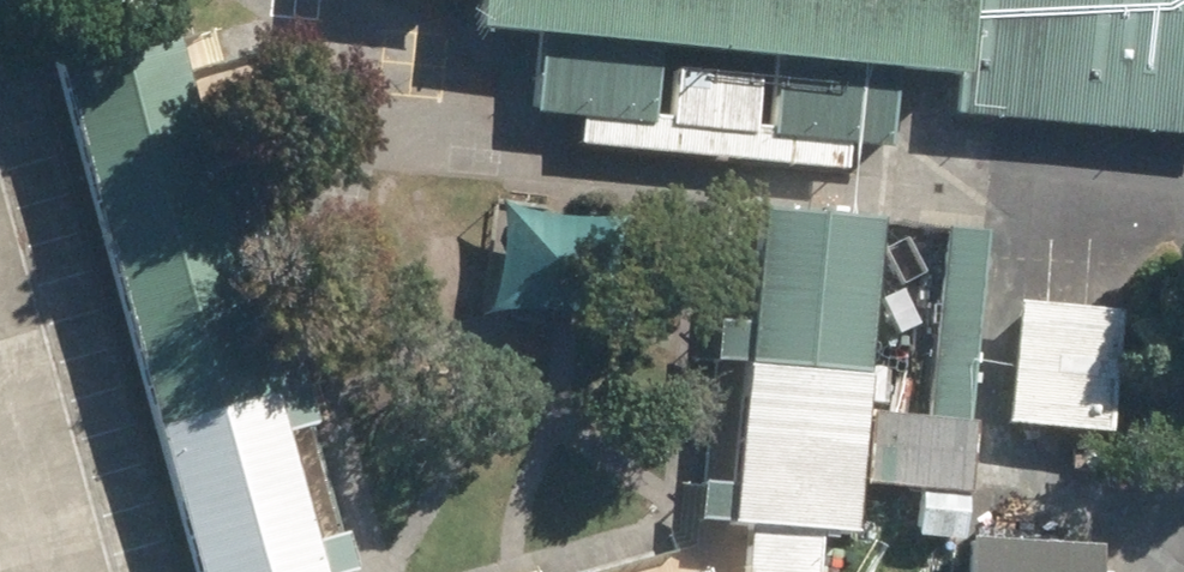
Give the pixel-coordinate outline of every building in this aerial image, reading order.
[(482,30),(544,36),(536,118),(584,122),(581,149),(848,174),(852,146),(896,150),(904,69),(963,74),(958,118),(1183,141),(1183,0),(485,0),(482,30)] [(52,59),(191,571),(352,571),(342,538),(309,547),(280,438),(311,429),(291,353),(258,361),(227,249),(260,240),(240,166),(207,176),(167,28),(52,59)] [(749,359),(738,485),(707,483),(703,518),(755,522),(750,571),(820,571),(823,529),(858,531),(861,480),(923,485),(919,527),(962,530),(966,491),(972,491),(977,420),(973,420),(989,227),(946,224),(930,415),(867,409),(883,216),(763,205),(753,322),(723,318),(721,357),(749,359)] [(621,220),(489,212),(482,313),(615,322),(621,220)] [(903,239),(894,337),(914,339),(924,241),(903,239)] [(1021,298),(1010,422),(1109,431),(1121,309),(1021,298)] [(903,571),(939,571),(942,542),(906,539),(903,571)] [(1096,559),(1063,556),(972,549),(971,571),(1096,571),(1096,559)]
